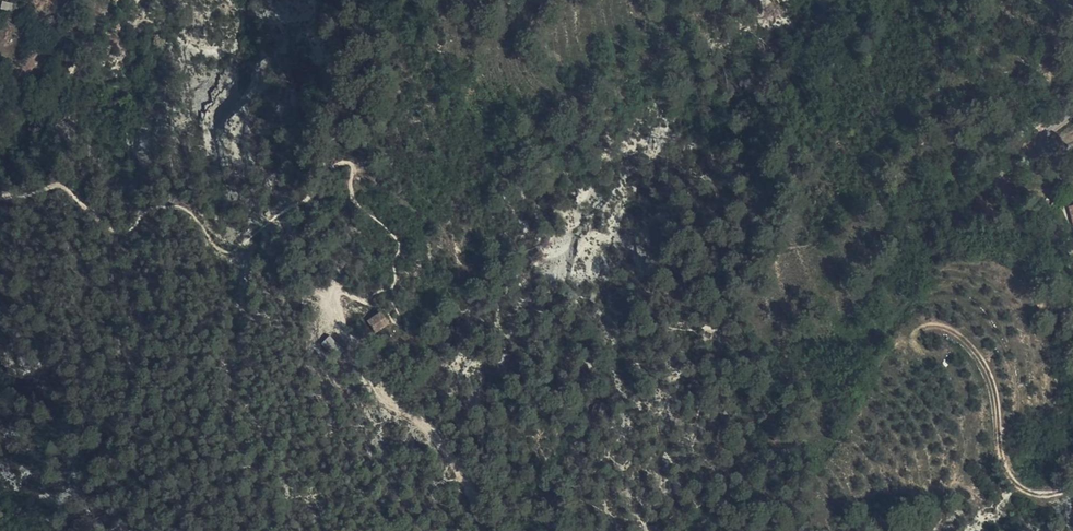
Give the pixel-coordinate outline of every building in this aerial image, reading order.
[(1038,161),(1031,139),(1024,145),(1023,146),(1023,150),(1024,153),(1025,156),(1030,163),(1038,161)] [(365,332),(371,329),(380,323),(374,314),(360,323),(365,332)] [(380,323),(371,329),(375,335),(384,330),(380,323)]
